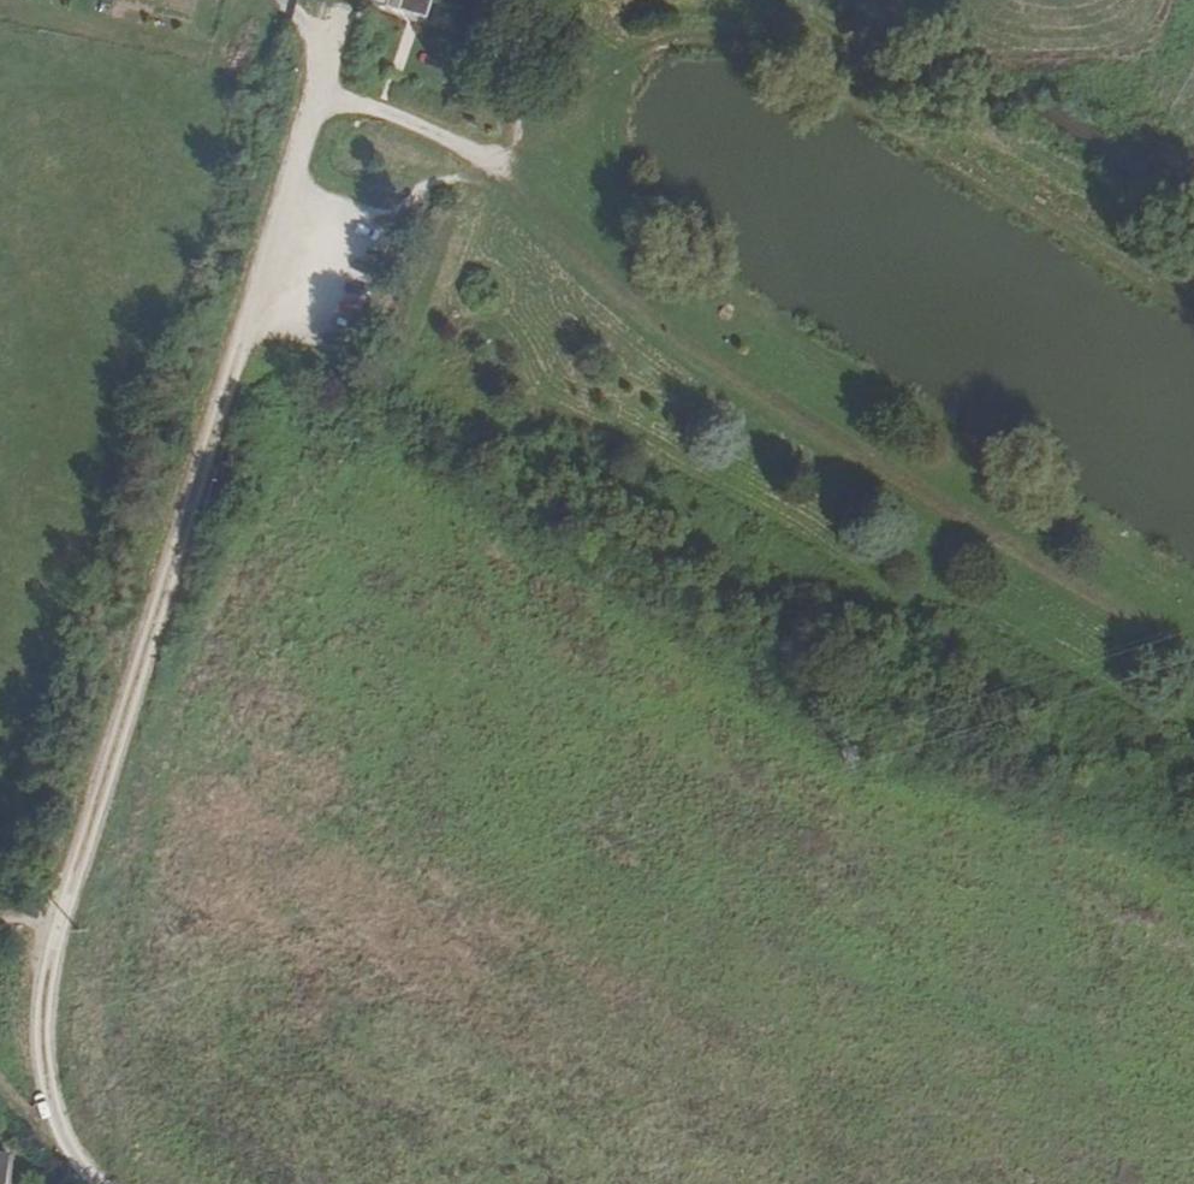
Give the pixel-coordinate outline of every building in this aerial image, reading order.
[(429,18),(435,0),(372,0),(429,18)] [(10,1155),(0,1154),(0,1183),(7,1183),(10,1155)]
